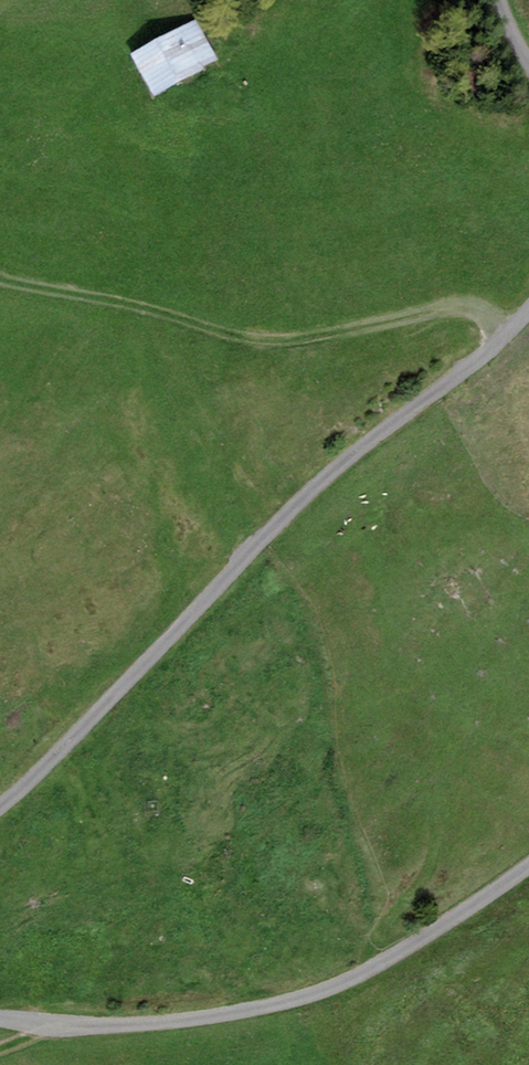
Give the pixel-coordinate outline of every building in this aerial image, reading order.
[(193,19),(128,55),(153,99),(217,63),(193,19)]
